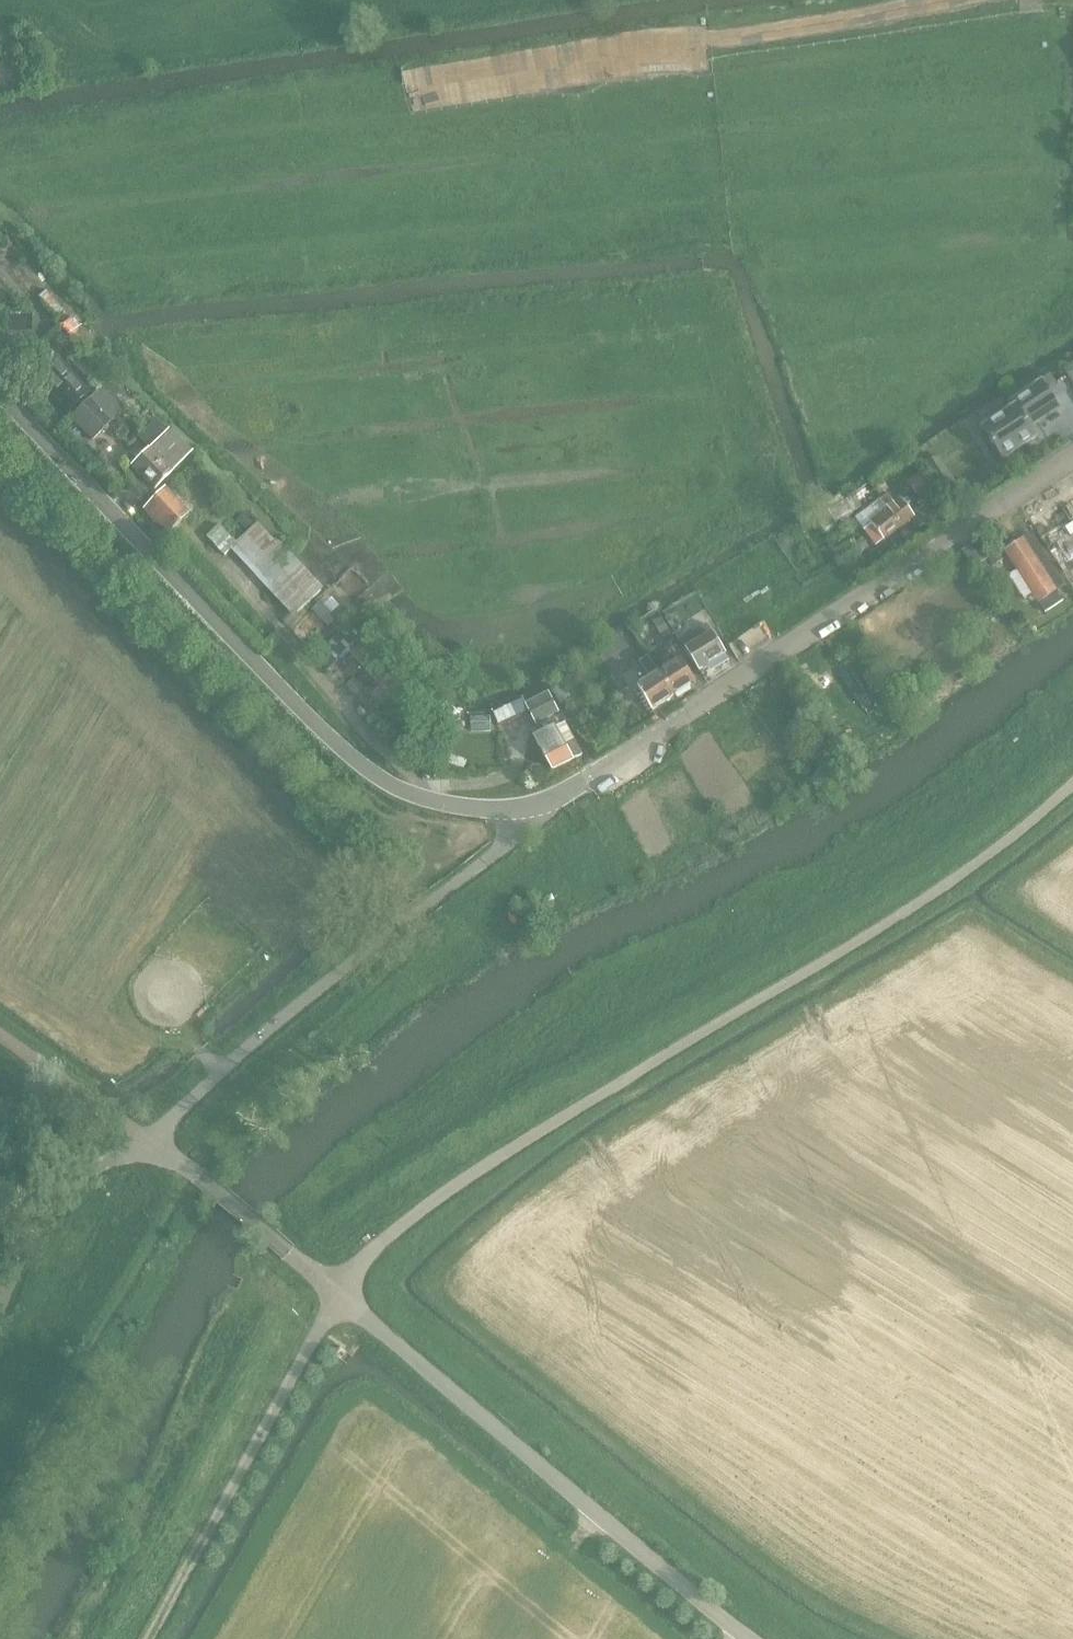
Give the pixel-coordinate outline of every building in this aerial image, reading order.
[(72,319),(62,328),(70,338),(80,329),(72,319)] [(69,360),(98,389),(107,379),(78,350),(69,360)] [(55,360),(38,376),(62,402),(67,398),(75,407),(88,395),(55,360)] [(116,377),(105,387),(114,397),(127,386),(120,379),(117,376),(116,377)] [(1059,409),(1047,391),(1043,384),(1012,404),(1016,410),(984,431),(992,443),(991,444),(995,449),(996,448),(1004,460),(1037,438),(1030,428),(1059,409)] [(105,387),(71,417),(92,441),(108,426),(126,444),(143,428),(105,387)] [(148,451),(131,467),(154,491),(192,454),(169,432),(149,451),(148,451)] [(917,479),(910,484),(918,495),(925,490),(917,479)] [(954,479),(941,488),(945,495),(958,487),(954,479)] [(164,493),(156,500),(144,512),(158,527),(154,530),(163,540),(187,517),(164,493)] [(854,514),(842,495),(814,513),(831,540),(843,533),(838,525),(854,514)] [(915,516),(901,497),(867,523),(870,527),(865,530),(876,545),(915,516)] [(248,515),(239,523),(247,531),(256,523),(248,515)] [(219,525),(206,538),(225,556),(238,544),(219,525)] [(1065,585),(1032,534),(1006,550),(1046,612),(1065,600),(1058,590),(1065,585)] [(322,591),(285,554),(285,553),(262,576),(299,614),(322,591)] [(409,684),(352,625),(317,658),(330,673),(350,655),(393,699),(409,684)] [(681,643),(682,645),(686,653),(688,652),(701,672),(727,655),(708,626),(681,643)] [(675,697),(661,675),(649,657),(641,663),(653,680),(639,689),(653,711),(675,697)] [(697,683),(683,661),(661,675),(675,697),(697,683)] [(527,706),(537,725),(563,712),(553,692),(527,706)] [(516,705),(495,715),(500,726),(521,716),(516,705)] [(535,739),(550,763),(553,770),(583,755),(575,741),(566,747),(554,723),(541,730),(544,735),(535,739)] [(531,1441),(537,1433),(531,1428),(524,1435),(531,1441)]
